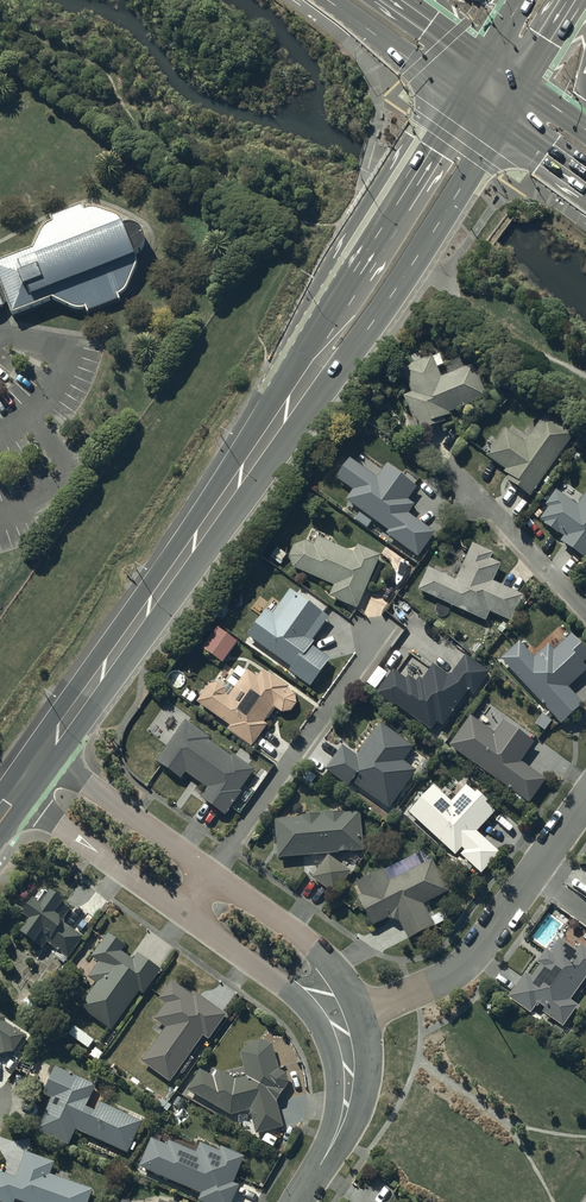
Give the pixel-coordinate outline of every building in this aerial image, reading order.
[(0,265),(0,278),(14,314),(52,299),(73,307),(76,307),(80,307),(86,305),(89,311),(119,299),(116,293),(122,290),(125,288),(128,285),(136,266),(137,262),(136,254),(140,252),(143,247),(145,245),(145,240),(144,235),(142,229),(138,226),(134,224),(129,223),(123,225),(122,220),(116,216),(94,209),(91,208),(87,209),(83,211),(81,205),(52,216),(54,222),(49,224),(46,226),(44,228),(34,252),(0,265)] [(440,358),(432,361),(431,359),(402,372),(413,396),(404,400),(419,435),(444,424),(443,421),(450,418),(449,415),(485,399),(472,369),(441,382),(436,370),(444,367),(440,358)] [(573,438),(545,418),(525,445),(506,432),(487,459),(506,472),(504,475),(509,479),(507,482),(530,499),(573,438)] [(386,537),(417,559),(434,536),(408,517),(414,509),(407,503),(416,490),(386,468),(376,482),(350,462),(337,482),(353,494),(347,503),(388,534),(386,537)] [(356,611),(380,559),(358,549),(355,557),(318,541),(314,549),(305,545),(295,549),(290,559),(294,570),(334,588),(330,599),(356,611)] [(511,623),(521,599),(492,585),(500,567),(489,562),(492,556),(473,547),(457,583),(428,571),(419,593),(485,623),(489,614),(511,623)] [(328,620),(290,592),(273,617),(267,613),(248,639),(291,671),(289,674),(310,690),(330,663),(312,649),(314,645),(311,643),(328,620)] [(218,631),(202,650),(221,664),(236,645),(218,631)] [(501,662),(561,727),(583,707),(568,691),(585,674),(585,671),(582,667),(585,663),(585,654),(572,639),(554,654),(549,649),(534,662),(520,646),(501,662)] [(393,673),(376,696),(394,709),(395,708),(431,733),(429,735),(442,744),(446,738),(439,733),(467,693),(473,697),(489,675),(465,658),(451,678),(448,678),(434,668),(423,682),(420,680),(417,684),(409,679),(406,682),(393,673)] [(228,731),(252,748),(267,727),(264,725),(274,710),(281,715),(291,714),(296,706),(296,697),(287,692),(289,689),(270,675),(268,678),(262,674),(257,680),(248,673),(247,675),(238,668),(226,685),(228,686),(224,691),(218,686),(210,687),(197,705),(230,728),(228,731)] [(471,720),(450,749),(529,806),(545,783),(521,765),(533,746),(504,725),(495,738),(471,720)] [(186,724),(156,764),(180,782),(185,775),(208,790),(200,800),(224,818),(242,795),(240,793),(254,773),(233,758),(231,760),(208,743),(210,741),(186,724)] [(343,749),(326,772),(348,789),(352,785),(389,813),(416,773),(403,763),(413,750),(381,726),(357,759),(343,749)] [(434,788),(409,816),(454,858),(462,850),(465,853),(461,858),(481,876),(500,857),(476,834),(494,815),(486,808),(488,806),(477,795),(475,797),(466,788),(451,804),(434,788)] [(359,816),(275,823),(276,841),(274,841),(274,849),(277,848),(278,861),(363,854),(359,816)] [(350,874),(328,858),(312,881),(334,896),(350,874)] [(362,899),(358,900),(373,929),(388,921),(400,924),(408,942),(435,929),(423,907),(448,895),(433,864),(391,884),(384,873),(356,886),(362,899)] [(23,937),(42,951),(47,945),(61,955),(57,961),(65,966),(84,940),(62,924),(71,911),(52,898),(43,910),(35,905),(24,920),(31,926),(23,937)] [(508,1000),(531,1016),(538,1007),(545,1012),(543,1015),(563,1030),(578,1009),(570,1003),(585,981),(585,952),(581,948),(577,954),(559,941),(550,955),(546,953),(537,966),(540,968),(532,980),(526,976),(508,1000)] [(97,987),(80,1009),(111,1033),(139,995),(142,997),(161,973),(138,956),(133,963),(106,942),(92,960),(99,965),(87,979),(97,987)] [(194,1000),(171,984),(159,1002),(166,1007),(155,1023),(165,1030),(142,1064),(169,1084),(203,1039),(208,1042),(225,1018),(197,997),(194,1000)] [(14,1055),(24,1038),(4,1025),(6,1021),(0,1016),(0,1057),(14,1055)] [(200,1072),(188,1092),(231,1118),(250,1112),(256,1137),(283,1129),(276,1103),(280,1099),(284,1092),(288,1085),(286,1077),(278,1073),(272,1048),(260,1044),(248,1047),(241,1056),(247,1080),(235,1083),(219,1073),(214,1080),(200,1072)] [(127,1156),(141,1124),(99,1105),(94,1116),(85,1112),(95,1087),(57,1070),(44,1098),(52,1101),(37,1134),(69,1148),(76,1133),(127,1156)] [(139,1170),(202,1197),(200,1201),(233,1201),(239,1190),(232,1187),(244,1161),(221,1150),(219,1155),(200,1147),(195,1157),(168,1145),(166,1149),(151,1142),(139,1170)] [(93,1193),(51,1178),(55,1165),(26,1155),(17,1181),(0,1175),(0,1201),(90,1201),(93,1193)]
